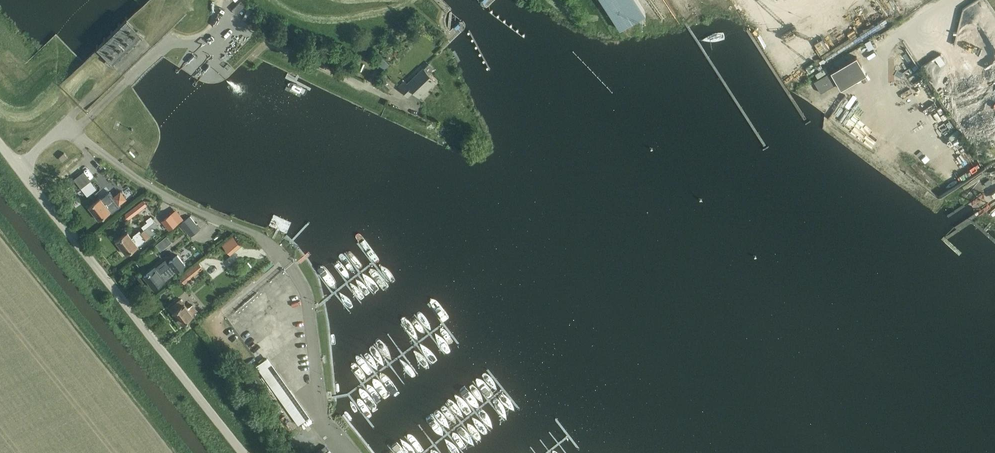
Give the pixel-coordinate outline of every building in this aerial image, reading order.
[(626,34),(660,15),(652,0),(607,0),(626,34)] [(236,14),(245,6),(241,1),(232,9),(236,14)] [(246,14),(243,19),(248,22),(254,10),(248,8),(246,14)] [(994,69),(994,38),(981,46),(994,69)] [(857,41),(854,43),(862,53),(866,51),(857,41)] [(914,51),(902,53),(904,63),(916,61),(914,51)] [(841,89),(866,74),(856,57),(830,72),(841,89)] [(353,65),(340,58),(339,59),(337,62),(351,69),(353,65)] [(924,64),(911,70),(915,80),(928,74),(924,64)] [(419,96),(435,81),(423,68),(407,83),(405,81),(399,86),(408,96),(414,91),(419,96)] [(821,93),(827,89),(836,84),(829,72),(814,81),(821,93)] [(935,87),(933,80),(921,82),(922,89),(935,87)] [(867,96),(878,90),(876,86),(865,91),(867,96)] [(63,161),(68,157),(64,152),(59,157),(63,161)] [(84,171),(74,179),(81,187),(91,180),(84,171)] [(100,219),(111,211),(112,213),(121,206),(119,204),(127,198),(121,191),(114,197),(110,191),(101,199),(101,198),(90,207),(100,219)] [(146,205),(143,200),(133,207),(137,212),(146,205)] [(179,222),(172,213),(162,221),(170,230),(179,222)] [(190,216),(181,224),(190,236),(200,228),(190,216)] [(138,245),(137,245),(146,238),(146,239),(160,228),(155,221),(141,232),(140,230),(131,237),(128,233),(117,241),(127,254),(138,245)] [(162,239),(167,245),(171,241),(166,235),(162,239)] [(167,258),(144,276),(154,289),(185,264),(178,255),(169,262),(167,258)] [(187,272),(192,277),(203,268),(199,262),(187,272)] [(194,315),(193,314),(197,311),(192,305),(188,308),(185,303),(184,303),(181,299),(170,308),(183,324),(194,315)] [(256,365),(298,424),(309,416),(267,358),(256,365)]
